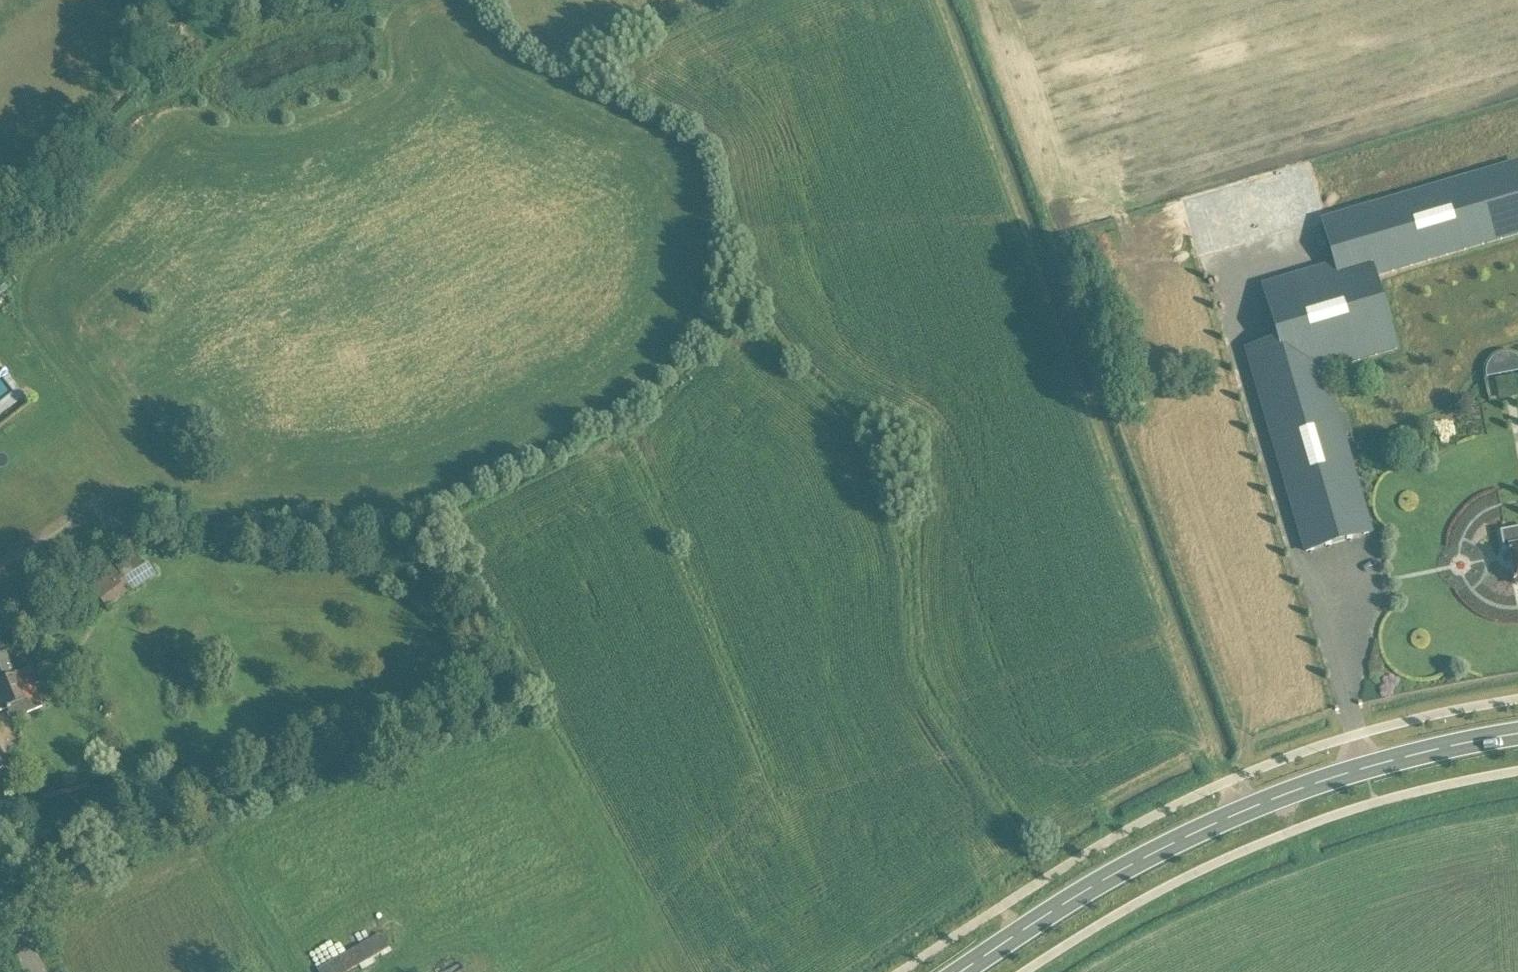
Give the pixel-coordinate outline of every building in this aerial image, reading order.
[(1366,513),(1324,369),(1397,347),(1375,274),(1517,232),(1517,160),(1323,218),(1336,262),(1263,284),(1280,345),(1248,354),(1307,552),(1372,532),(1366,513)] [(111,571),(91,586),(102,602),(127,584),(130,588),(150,575),(141,561),(115,577),(111,571)] [(30,653),(34,666),(49,661),(45,648),(30,653)] [(34,666),(34,665),(0,679),(0,688),(12,717),(33,709),(31,702),(38,699),(33,686),(41,682),(34,666)] [(9,767),(0,747),(0,771),(9,767)] [(320,971),(346,971),(388,946),(378,930),(317,967),(320,971)] [(462,961),(441,971),(468,971),(462,961)]
